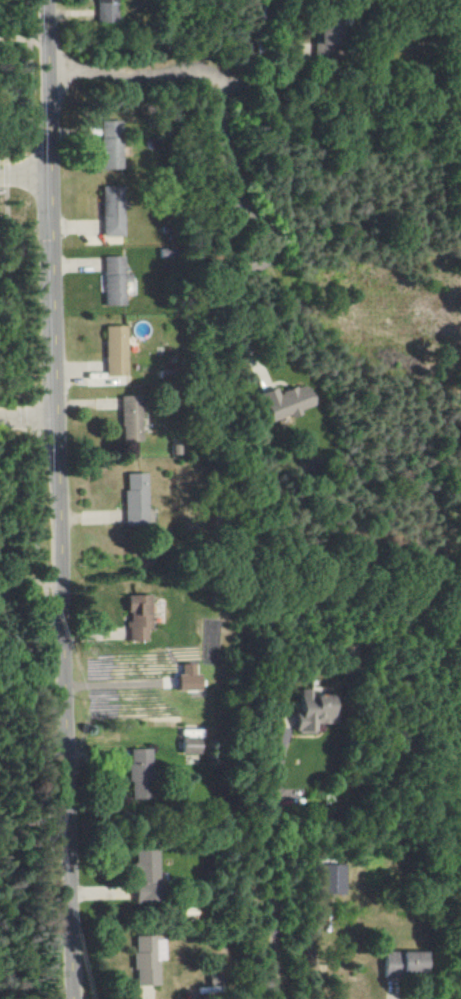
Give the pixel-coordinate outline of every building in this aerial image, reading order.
[(117,23),(117,0),(97,0),(96,23),(117,23)] [(121,169),(120,120),(98,121),(99,169),(121,169)] [(99,236),(120,236),(120,187),(99,187),(99,236)] [(122,306),(121,282),(127,282),(127,274),(122,274),(122,256),(100,257),(101,306),(122,306)] [(101,326),(102,376),(124,376),(123,325),(101,326)] [(266,423),(315,405),(307,382),(275,394),(272,386),(255,393),(266,423)] [(139,441),(138,396),(118,396),(119,441),(139,441)] [(123,524),(145,523),(144,473),(122,473),(123,524)] [(147,595),(125,595),(125,641),(144,640),(144,627),(148,627),(147,595)] [(178,675),(172,675),(172,691),(199,690),(199,674),(193,674),(193,664),(177,664),(178,675)] [(312,734),(312,724),(327,724),(327,694),(310,694),(310,689),(292,689),(291,734),(312,734)] [(199,755),(200,730),(179,730),(178,755),(199,755)] [(128,799),(149,799),(147,748),(126,749),(128,799)] [(155,850),(132,850),(132,903),(155,903),(155,850)] [(318,894),(342,895),(342,865),(319,865),(318,894)] [(162,960),(162,937),(132,937),(133,986),(155,985),(155,960),(162,960)] [(417,974),(417,952),(379,951),(378,974),(417,974)]
